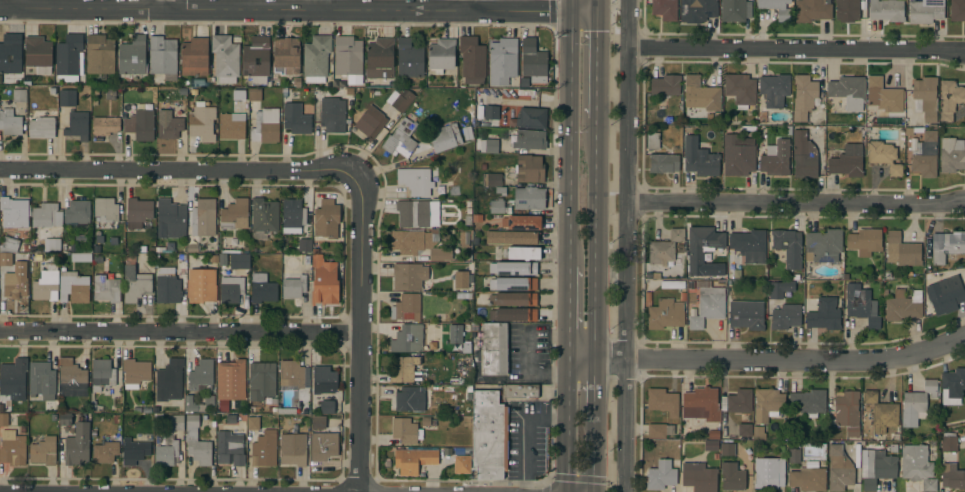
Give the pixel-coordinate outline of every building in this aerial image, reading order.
[(651,15),(651,0),(676,0),(676,22),(661,22),(661,15),(651,15)] [(680,21),(680,0),(716,0),(716,2),(717,2),(717,17),(706,17),(706,22),(680,21)] [(721,22),(721,0),(745,0),(745,3),(751,3),(751,18),(745,18),(745,22),(721,22)] [(757,9),(756,0),(790,0),(790,4),(785,4),(785,8),(790,8),(790,22),(777,22),(777,8),(757,9)] [(795,22),(795,0),(828,0),(828,4),(831,4),(831,19),(810,19),(810,23),(795,22)] [(834,1),(834,0),(858,0),(859,2),(858,2),(858,5),(865,5),(865,18),(859,18),(859,20),(849,20),(849,21),(845,21),(845,20),(835,20),(836,1),(834,1)] [(879,1),(879,0),(886,0),(894,0),(903,0),(903,17),(904,17),(904,22),(889,22),(889,20),(868,20),(869,0),(877,0),(877,1),(879,1)] [(921,2),(921,0),(943,0),(943,19),(931,19),(931,24),(908,24),(909,6),(907,6),(907,2),(921,2)] [(950,21),(950,0),(964,0),(964,21),(950,21)] [(21,74),(0,73),(0,43),(3,43),(3,33),(21,34),(21,74)] [(82,51),(79,51),(78,75),(55,75),(55,43),(65,43),(65,33),(82,34),(82,51)] [(131,44),(131,34),(145,35),(144,63),(147,63),(147,73),(144,73),(144,74),(118,74),(118,44),(131,44)] [(114,35),(114,74),(86,74),(86,35),(114,35)] [(230,35),(230,44),(239,44),(238,77),(235,77),(235,83),(218,83),(218,77),(214,77),(215,53),(211,52),(211,35),(230,35)] [(331,36),(330,53),(327,53),(327,77),(324,77),(324,83),(305,83),(305,77),(302,77),(303,44),(311,44),(311,35),(331,36)] [(43,36),(43,42),(51,42),(51,68),(50,68),(50,74),(35,74),(35,67),(25,67),(25,42),(24,42),(24,36),(43,36)] [(162,36),(162,40),(176,40),(176,74),(149,74),(149,36),(162,36)] [(268,36),(268,76),(266,76),(266,85),(252,85),(252,80),(248,80),(248,76),(242,76),(242,46),(251,46),(251,36),(268,36)] [(352,36),(352,40),(361,40),(361,64),(362,64),(361,83),(347,83),(347,75),(334,75),(334,36),(352,36)] [(477,36),(476,45),(486,46),(485,77),(484,77),(484,85),(464,85),(464,77),(461,77),(462,54),(458,53),(459,36),(477,36)] [(410,37),(410,47),(423,47),(423,77),(397,77),(398,37),(410,37)] [(535,37),(535,52),(546,51),(546,83),(530,83),(530,76),(521,76),(521,37),(535,37)] [(190,43),(190,38),(207,38),(207,75),(181,75),(181,43),(190,43)] [(283,39),(283,38),(299,38),(299,43),(299,67),(296,67),(296,74),(279,74),(279,68),(273,67),(274,47),(273,47),(273,39),(283,39)] [(394,38),(394,45),(392,45),(392,66),(393,66),(393,78),(365,78),(365,77),(364,77),(364,67),(366,67),(366,43),(375,43),(375,38),(394,38)] [(516,77),(508,77),(508,86),(489,86),(489,42),(499,42),(499,38),(517,38),(516,77)] [(455,39),(455,46),(454,46),(454,69),(442,69),(442,75),(435,75),(435,69),(428,69),(428,44),(436,44),(436,39),(455,39)] [(720,111),(704,111),(704,108),(694,108),(694,88),(684,88),(685,74),(699,75),(699,88),(720,88),(720,111)] [(742,74),(742,75),(748,75),(748,79),(755,79),(755,105),(747,105),(747,110),(736,110),(736,105),(734,105),(734,95),(724,95),(724,74),(742,74)] [(663,79),(663,75),(681,75),(681,81),(679,81),(679,95),(669,95),(650,95),(651,78),(663,79)] [(776,77),(776,75),(790,75),(789,96),(783,96),(783,108),(765,108),(765,94),(758,94),(759,76),(776,77)] [(809,81),(818,81),(818,98),(813,98),(813,111),(806,111),(806,122),(793,122),(793,110),(794,98),(795,98),(795,84),(794,84),(794,75),(809,75),(809,81)] [(902,112),(884,112),(884,111),(876,111),(876,105),(867,105),(867,76),(881,76),(881,89),(902,89),(902,112)] [(864,77),(864,102),(862,102),(862,112),(845,111),(845,108),(839,108),(839,97),(826,97),(827,81),(838,81),(838,77),(864,77)] [(921,80),(921,77),(937,77),(936,86),(935,86),(935,98),(936,98),(936,123),(923,123),(923,112),(921,112),(921,99),(912,99),(912,80),(921,80)] [(520,78),(528,78),(528,88),(519,88),(520,78)] [(955,87),(964,87),(964,92),(964,103),(955,103),(955,112),(952,112),(952,123),(939,123),(939,112),(939,80),(955,80),(955,87)] [(116,88),(115,100),(105,100),(105,88),(116,88)] [(26,102),(12,102),(12,89),(26,89),(26,102)] [(261,89),(261,101),(248,101),(248,89),(261,89)] [(75,107),(58,106),(59,90),(75,90),(75,107)] [(245,90),(245,100),(232,100),(233,90),(245,90)] [(401,113),(385,100),(392,92),(397,96),(399,94),(402,96),(407,90),(415,96),(401,113)] [(416,99),(420,93),(429,100),(425,106),(416,99)] [(338,97),(338,100),(345,100),(345,133),(325,132),(325,126),(320,126),(320,110),(321,110),(321,97),(338,97)] [(429,104),(433,98),(440,103),(436,109),(429,104)] [(301,103),(301,115),(311,115),(311,134),(290,133),(290,128),(283,128),(283,103),(301,103)] [(370,104),(384,116),(383,116),(388,120),(370,143),(364,138),(366,136),(362,133),(361,134),(358,131),(359,130),(353,126),(370,104)] [(499,106),(498,120),(484,119),(484,118),(480,118),(480,113),(484,113),(484,105),(499,106)] [(188,112),(193,112),(193,107),(215,107),(215,120),(216,120),(216,126),(212,126),(212,134),(215,134),(215,142),(201,142),(201,136),(188,136),(188,112)] [(3,129),(0,129),(0,110),(1,110),(1,111),(3,111),(3,108),(13,109),(13,116),(22,116),(22,135),(2,135),(3,129)] [(278,123),(279,123),(279,142),(260,142),(260,141),(249,141),(249,128),(255,128),(255,111),(261,111),(261,108),(278,108),(278,123)] [(515,118),(520,118),(521,108),(546,109),(545,128),(515,126),(515,118)] [(153,110),(153,141),(135,141),(135,132),(122,132),(123,119),(129,119),(129,115),(135,115),(135,110),(153,110)] [(158,110),(171,110),(171,118),(183,118),(183,131),(178,131),(178,138),(157,138),(158,110)] [(88,112),(87,142),(79,142),(79,136),(62,136),(62,129),(68,129),(69,112),(88,112)] [(245,114),(245,140),(218,139),(219,114),(245,114)] [(38,120),(38,117),(55,117),(54,141),(48,141),(48,137),(46,136),(46,138),(28,138),(28,120),(38,120)] [(120,118),(119,133),(109,132),(109,136),(92,135),(92,117),(120,118)] [(389,135),(391,136),(404,117),(424,131),(417,140),(410,135),(408,137),(417,144),(406,159),(394,150),(391,154),(381,147),(389,135)] [(435,154),(427,132),(449,124),(449,125),(455,123),(463,144),(435,154)] [(545,131),(545,141),(546,141),(545,150),(529,149),(529,150),(524,150),(524,148),(511,148),(512,142),(515,142),(516,130),(545,131)] [(806,130),(806,131),(807,131),(807,141),(809,141),(810,142),(814,146),(816,149),(817,152),(817,155),(817,178),(794,178),(794,159),(793,159),(793,130),(806,130)] [(920,177),(920,171),(910,171),(910,151),(916,151),(916,142),(923,142),(923,130),(936,131),(935,178),(920,177)] [(659,133),(658,149),(646,149),(647,133),(659,133)] [(748,172),(748,176),(723,176),(724,134),(736,134),(736,138),(753,138),(753,145),(755,145),(755,172),(748,172)] [(697,150),(706,151),(706,154),(720,154),(720,159),(719,159),(718,176),(696,176),(696,172),(684,172),(684,158),(684,135),(697,135),(697,150)] [(963,150),(964,150),(964,154),(964,169),(955,169),(955,173),(940,172),(940,149),(940,137),(955,138),(955,140),(963,140),(963,150)] [(480,140),(485,140),(485,139),(498,139),(498,153),(485,153),(485,152),(480,152),(480,140)] [(789,157),(788,157),(788,169),(789,169),(789,175),(765,175),(765,172),(759,172),(759,154),(766,154),(766,146),(776,146),(776,139),(789,139),(789,157)] [(882,141),(882,144),(892,144),(892,147),(896,147),(896,160),(892,160),(892,164),(902,164),(902,177),(888,177),(888,164),(867,164),(867,141),(882,141)] [(861,144),(861,171),(863,171),(862,177),(847,177),(847,174),(827,174),(827,158),(838,158),(838,154),(844,154),(844,144),(861,144)] [(666,154),(666,155),(679,155),(678,171),(672,171),(672,173),(662,172),(662,173),(648,173),(648,168),(650,168),(650,157),(649,157),(649,154),(666,154)] [(531,155),(531,156),(541,156),(541,164),(543,164),(544,182),(516,182),(516,174),(515,174),(514,165),(517,165),(517,155),(531,155)] [(429,169),(429,170),(438,170),(439,182),(434,182),(434,188),(429,188),(430,196),(410,197),(410,189),(407,189),(407,186),(404,186),(404,184),(396,184),(396,169),(429,169)] [(501,186),(501,187),(482,186),(482,174),(487,174),(487,173),(501,174),(501,176),(502,176),(502,186),(501,186)] [(524,188),(524,187),(536,187),(536,188),(545,188),(544,210),(513,209),(514,188),(524,188)] [(2,210),(0,210),(0,197),(8,197),(8,199),(11,199),(11,200),(28,200),(28,228),(2,228),(2,210)] [(113,198),(113,204),(123,204),(123,224),(117,224),(117,222),(99,222),(99,217),(94,217),(94,198),(113,198)] [(135,198),(135,201),(152,201),(153,219),(144,219),(144,222),(141,222),(142,229),(132,229),(132,231),(129,231),(129,229),(127,229),(127,198),(135,198)] [(170,198),(170,204),(176,204),(176,205),(185,205),(185,238),(166,238),(157,238),(157,198),(170,198)] [(247,228),(235,228),(235,229),(220,229),(220,209),(227,209),(227,204),(234,204),(234,198),(247,198),(247,228)] [(278,232),(271,232),(271,235),(267,235),(267,239),(252,239),(252,198),(263,198),(263,202),(278,202),(278,232)] [(215,199),(215,236),(191,236),(191,208),(196,208),(196,199),(215,199)] [(282,199),(301,199),(301,208),(306,208),(306,225),(301,225),(301,228),(300,228),(300,234),(282,234),(282,199)] [(333,205),(339,205),(339,223),(337,223),(337,239),(327,239),(327,236),(314,236),(314,209),(320,209),(320,199),(333,199),(333,205)] [(485,213),(485,204),(489,204),(489,201),(497,201),(497,199),(502,199),(502,201),(504,201),(504,213),(485,213)] [(89,201),(89,224),(77,224),(77,223),(63,223),(63,208),(69,208),(69,200),(89,201)] [(428,201),(429,227),(398,227),(398,211),(395,211),(395,201),(428,201)] [(40,208),(40,203),(57,203),(57,210),(55,210),(55,212),(62,212),(62,226),(50,226),(50,227),(32,227),(31,208),(40,208)] [(535,217),(535,216),(540,216),(540,230),(535,230),(535,229),(508,229),(508,227),(502,227),(502,220),(508,220),(508,216),(535,217)] [(714,227),(714,233),(725,233),(725,248),(713,248),(713,252),(703,251),(703,276),(688,275),(688,250),(688,227),(714,227)] [(408,231),(408,229),(423,229),(423,230),(437,230),(437,234),(438,234),(438,241),(431,241),(431,248),(451,248),(451,260),(443,260),(443,261),(429,261),(429,249),(423,249),(417,256),(412,256),(412,255),(399,255),(399,249),(391,249),(391,231),(408,231)] [(684,229),(684,242),(674,242),(674,255),(681,255),(681,265),(673,265),(673,266),(656,266),(656,265),(648,265),(648,241),(669,241),(670,229),(684,229)] [(841,252),(837,252),(837,262),(812,262),(812,252),(806,252),(806,248),(805,248),(805,232),(826,233),(826,229),(841,230),(841,252)] [(881,247),(882,247),(882,251),(870,251),(870,257),(858,257),(858,249),(846,249),(846,234),(858,234),(858,229),(881,229),(881,247)] [(749,233),(749,230),(765,230),(765,253),(764,253),(764,263),(744,263),(744,255),(740,255),(740,253),(739,253),(739,251),(733,251),(733,249),(728,249),(728,233),(749,233)] [(784,230),(784,231),(794,231),(794,232),(801,232),(800,270),(785,270),(785,249),(771,248),(771,246),(772,246),(772,235),(771,235),(771,230),(784,230)] [(900,243),(920,243),(920,260),(921,260),(921,266),(897,265),(897,262),(887,262),(887,230),(900,231),(900,243)] [(469,231),(468,244),(468,247),(460,247),(460,244),(459,244),(459,231),(469,231)] [(537,232),(539,232),(538,244),(485,244),(486,231),(537,232)] [(951,231),(964,232),(964,254),(944,253),(944,265),(931,265),(931,233),(951,234),(951,231)] [(16,253),(0,252),(0,245),(1,245),(3,236),(20,241),(16,253)] [(311,238),(311,251),(298,251),(298,238),(311,238)] [(60,239),(60,252),(48,252),(48,239),(60,239)] [(166,251),(166,243),(174,243),(174,251),(166,251)] [(187,253),(187,245),(197,245),(198,253),(187,253)] [(539,248),(539,260),(501,259),(501,247),(539,248)] [(3,290),(0,290),(0,253),(18,253),(17,265),(12,265),(12,272),(21,273),(21,278),(27,278),(27,297),(8,297),(8,291),(3,291),(3,290)] [(91,253),(91,262),(76,262),(76,253),(91,253)] [(218,266),(218,254),(226,254),(226,266),(218,266)] [(229,254),(249,254),(249,269),(229,269),(229,254)] [(323,262),(336,262),(336,281),(338,281),(338,304),(323,304),(323,306),(311,306),(311,291),(312,291),(313,280),(314,280),(314,267),(312,267),(312,254),(323,254),(323,262)] [(108,257),(107,273),(93,272),(93,256),(108,257)] [(495,275),(495,273),(489,273),(489,264),(496,264),(496,262),(536,262),(536,275),(495,275)] [(57,270),(58,270),(58,291),(57,291),(57,301),(48,301),(48,300),(32,300),(32,281),(38,281),(38,279),(40,279),(40,270),(46,270),(46,264),(57,264),(57,270)] [(421,264),(421,267),(428,267),(427,280),(421,280),(421,287),(422,287),(422,290),(421,290),(421,291),(393,290),(393,275),(392,275),(392,264),(421,264)] [(124,265),(134,265),(134,272),(139,272),(139,274),(151,274),(151,294),(141,294),(141,298),(136,298),(136,303),(123,303),(124,265)] [(214,302),(204,302),(204,303),(187,303),(187,269),(215,270),(214,302)] [(76,271),(76,276),(89,276),(89,303),(70,302),(70,294),(67,294),(66,302),(59,302),(59,271),(76,271)] [(306,272),(306,293),(301,293),(301,298),(281,298),(282,279),(283,279),(283,271),(306,272)] [(454,289),(454,272),(468,271),(468,289),(454,289)] [(266,282),(277,283),(277,301),(260,301),(260,304),(250,304),(251,281),(251,273),(266,273),(266,282)] [(105,275),(105,279),(106,279),(106,274),(118,274),(118,279),(120,279),(119,303),(109,303),(109,300),(93,300),(94,284),(92,284),(92,275),(105,275)] [(957,274),(964,295),(964,301),(957,303),(958,306),(957,306),(958,309),(944,314),(944,313),(935,316),(929,299),(928,300),(925,292),(925,286),(957,274)] [(177,276),(177,279),(180,279),(180,291),(182,291),(182,297),(180,297),(180,304),(155,303),(156,276),(177,276)] [(244,277),(244,294),(238,294),(238,303),(220,303),(220,284),(221,284),(221,277),(244,277)] [(495,290),(495,289),(489,289),(489,280),(495,280),(495,278),(537,278),(537,290),(495,290)] [(711,281),(711,288),(724,288),(724,318),(704,318),(704,317),(703,317),(703,330),(688,330),(688,316),(698,316),(698,288),(695,288),(695,281),(711,281)] [(769,282),(782,282),(782,281),(794,281),(794,291),(783,291),(782,299),(769,299),(769,282)] [(846,299),(845,298),(846,283),(860,283),(860,289),(870,289),(870,301),(869,301),(869,316),(879,316),(879,329),(866,329),(866,318),(855,318),(855,316),(846,316),(846,299)] [(903,289),(903,298),(911,298),(910,290),(921,290),(921,302),(921,318),(899,318),(899,321),(885,321),(885,298),(894,298),(894,289),(903,289)] [(650,307),(657,307),(657,298),(673,298),(673,302),(682,303),(682,311),(684,311),(684,327),(662,326),(662,330),(647,329),(647,307),(644,307),(644,292),(651,292),(650,307)] [(419,322),(413,322),(413,319),(390,319),(390,306),(395,306),(395,302),(400,302),(400,293),(420,294),(419,322)] [(495,306),(495,304),(488,304),(488,296),(495,296),(495,293),(536,293),(536,306),(495,306)] [(806,298),(817,298),(817,296),(836,296),(836,299),(839,299),(839,325),(841,325),(841,330),(838,330),(838,331),(828,331),(828,330),(825,330),(825,328),(805,327),(806,298)] [(763,302),(763,324),(764,324),(764,331),(748,331),(749,327),(728,327),(729,301),(763,302)] [(781,310),(781,304),(800,304),(800,326),(788,326),(787,330),(770,329),(770,323),(771,323),(771,309),(781,310)] [(536,321),(495,321),(495,320),(488,320),(488,310),(496,310),(496,308),(536,309),(536,321)] [(506,375),(482,375),(482,323),(506,323),(506,375)] [(422,324),(422,351),(413,351),(413,352),(389,352),(389,340),(395,340),(395,332),(400,332),(400,324),(422,324)] [(449,343),(449,326),(462,326),(462,343),(449,343)] [(421,357),(421,364),(413,364),(413,382),(389,382),(389,373),(392,373),(392,356),(421,357)] [(72,358),(72,365),(77,365),(77,368),(80,368),(80,370),(87,370),(87,391),(67,390),(67,383),(59,383),(59,367),(59,357),(72,358)] [(9,391),(0,391),(0,364),(14,364),(14,358),(27,358),(27,371),(25,371),(25,389),(9,389),(9,391)] [(45,362),(45,358),(56,358),(56,370),(55,370),(55,394),(54,394),(54,410),(39,410),(39,401),(29,401),(29,362),(45,362)] [(183,358),(183,366),(182,366),(181,399),(167,399),(167,401),(155,401),(156,370),(164,370),(164,365),(168,365),(168,358),(183,358)] [(115,386),(109,386),(109,388),(103,388),(103,387),(100,387),(100,393),(91,392),(92,359),(110,359),(110,369),(115,369),(115,386)] [(135,359),(135,362),(150,362),(150,381),(139,380),(139,383),(138,383),(138,389),(124,389),(124,371),(122,371),(122,359),(135,359)] [(212,384),(211,384),(211,391),(193,391),(193,390),(188,390),(188,372),(193,371),(193,366),(199,366),(199,359),(212,359),(212,384)] [(223,359),(223,366),(232,365),(232,361),(244,361),(245,384),(243,384),(243,389),(234,389),(234,394),(233,394),(233,397),(232,397),(232,403),(222,404),(222,406),(215,406),(215,399),(222,398),(222,397),(217,397),(216,359),(223,359)] [(299,361),(298,367),(304,367),(304,388),(296,388),(296,386),(279,385),(279,360),(299,361)] [(275,363),(275,396),(263,396),(263,401),(249,401),(249,363),(275,363)] [(329,366),(329,371),(337,371),(337,389),(333,389),(333,393),(319,393),(319,394),(313,394),(313,366),(329,366)] [(954,368),(964,368),(964,389),(961,389),(961,398),(960,398),(960,405),(941,404),(942,389),(940,389),(940,372),(954,372),(954,368)] [(936,380),(936,398),(930,398),(930,393),(926,393),(925,418),(917,418),(917,427),(901,427),(901,409),(903,409),(903,392),(923,393),(924,380),(936,380)] [(539,384),(539,399),(524,399),(524,397),(504,397),(504,384),(539,384)] [(693,393),(694,388),(703,388),(703,386),(709,386),(708,388),(717,388),(717,406),(718,406),(718,409),(720,409),(719,422),(704,421),(704,416),(681,415),(682,393),(693,393)] [(419,387),(419,392),(424,392),(424,412),(395,412),(395,392),(400,392),(400,387),(419,387)] [(664,388),(664,393),(678,393),(678,419),(668,419),(668,411),(658,411),(658,409),(647,409),(647,388),(664,388)] [(736,395),(736,389),(751,389),(751,412),(741,412),(741,413),(733,413),(733,412),(726,412),(726,410),(720,410),(720,397),(726,397),(726,395),(736,395)] [(773,389),(773,390),(778,390),(778,394),(784,394),(784,410),(778,410),(778,416),(767,416),(767,424),(754,424),(754,389),(773,389)] [(825,390),(825,413),(816,413),(816,418),(805,418),(805,413),(799,413),(799,408),(789,408),(789,392),(810,393),(810,389),(825,390)] [(498,391),(498,404),(503,404),(503,406),(506,406),(506,471),(503,471),(503,479),(476,479),(476,467),(472,467),(472,391),(498,391)] [(859,399),(857,399),(857,411),(859,411),(858,437),(846,437),(846,426),(837,426),(835,423),(828,423),(827,398),(835,398),(834,392),(843,392),(843,391),(859,391),(859,399)] [(877,391),(877,404),(898,404),(898,427),(885,427),(885,434),(872,434),(872,403),(863,403),(863,391),(877,391)] [(192,395),(192,404),(204,405),(204,399),(203,399),(203,395),(214,396),(214,406),(206,405),(206,412),(197,412),(197,413),(184,413),(184,395),(192,395)] [(334,401),(334,414),(320,414),(320,401),(334,401)] [(71,414),(71,425),(59,425),(59,413),(71,414)] [(183,431),(165,431),(164,416),(183,415),(183,431)] [(198,415),(198,427),(197,427),(197,441),(211,441),(211,466),(198,466),(198,460),(192,460),(192,455),(186,455),(186,442),(184,442),(184,437),(185,437),(185,415),(198,415)] [(325,416),(325,429),(311,428),(311,416),(325,416)] [(247,430),(247,417),(259,417),(259,430),(247,430)] [(410,418),(410,423),(417,423),(417,443),(400,444),(400,438),(392,438),(392,418),(410,418)] [(88,466),(64,465),(64,437),(74,437),(75,422),(89,422),(88,466)] [(665,424),(665,425),(673,425),(673,435),(665,435),(665,439),(647,438),(647,424),(665,424)] [(751,424),(751,436),(738,436),(738,424),(751,424)] [(9,463),(0,463),(0,448),(1,448),(1,430),(15,430),(15,432),(19,432),(20,426),(25,426),(25,433),(20,433),(20,436),(25,436),(25,465),(14,465),(14,466),(9,466),(9,463)] [(763,427),(763,439),(752,439),(753,426),(763,427)] [(708,430),(719,430),(719,440),(708,440),(708,430)] [(230,431),(230,434),(242,434),(242,455),(245,455),(244,466),(232,466),(232,464),(216,464),(216,431),(230,431)] [(276,431),(276,465),(250,465),(250,443),(256,443),(256,436),(263,436),(263,431),(276,431)] [(338,433),(338,456),(330,456),(330,457),(327,457),(327,461),(310,461),(310,433),(338,433)] [(955,437),(957,437),(956,452),(940,452),(940,436),(942,436),(942,433),(955,433),(955,437)] [(305,434),(306,467),(296,467),(296,464),(280,464),(279,435),(305,434)] [(163,437),(163,435),(173,435),(173,440),(178,440),(178,457),(173,457),(173,466),(154,466),(154,437),(163,437)] [(55,466),(44,466),(44,463),(29,463),(29,444),(37,444),(37,442),(44,442),(44,436),(55,436),(55,466)] [(718,440),(718,451),(703,451),(704,440),(718,440)] [(103,445),(103,442),(119,442),(119,455),(113,455),(113,463),(92,463),(92,445),(103,445)] [(150,442),(150,455),(143,455),(143,460),(135,460),(135,467),(123,467),(123,442),(150,442)] [(734,443),(734,455),(720,455),(720,443),(734,443)] [(854,485),(844,485),(844,491),(828,491),(829,457),(828,457),(828,444),(842,444),(842,450),(846,458),(854,469),(854,485)] [(927,462),(933,462),(932,477),(926,477),(926,478),(936,479),(936,491),(922,491),(922,479),(920,478),(920,481),(909,481),(909,479),(900,478),(901,445),(918,445),(918,444),(922,444),(922,445),(927,445),(927,450),(927,451),(927,453),(927,456),(927,462)] [(799,449),(799,463),(788,463),(788,449),(799,449)] [(438,450),(438,464),(417,464),(417,476),(400,475),(400,467),(394,467),(394,450),(438,450)] [(884,450),(884,456),(897,456),(897,460),(896,460),(896,478),(875,478),(875,491),(862,491),(862,479),(861,479),(861,450),(884,450)] [(470,456),(470,474),(453,474),(453,456),(470,456)] [(777,486),(777,491),(754,491),(754,484),(755,484),(755,472),(754,472),(754,458),(784,458),(784,486),(777,486)] [(670,459),(670,467),(676,467),(676,485),(664,485),(664,489),(646,489),(646,482),(647,482),(647,469),(657,469),(657,459),(670,459)] [(736,462),(736,471),(745,471),(745,490),(722,490),(722,473),(720,473),(720,462),(736,462)] [(716,473),(716,491),(693,491),(693,486),(681,486),(682,463),(704,463),(704,468),(718,469),(717,473),(716,473)] [(956,471),(964,470),(964,489),(957,489),(957,488),(947,489),(947,487),(941,487),(941,463),(948,463),(956,463),(956,471)] [(799,471),(799,468),(825,468),(825,491),(799,491),(799,487),(788,487),(788,471),(799,471)]
